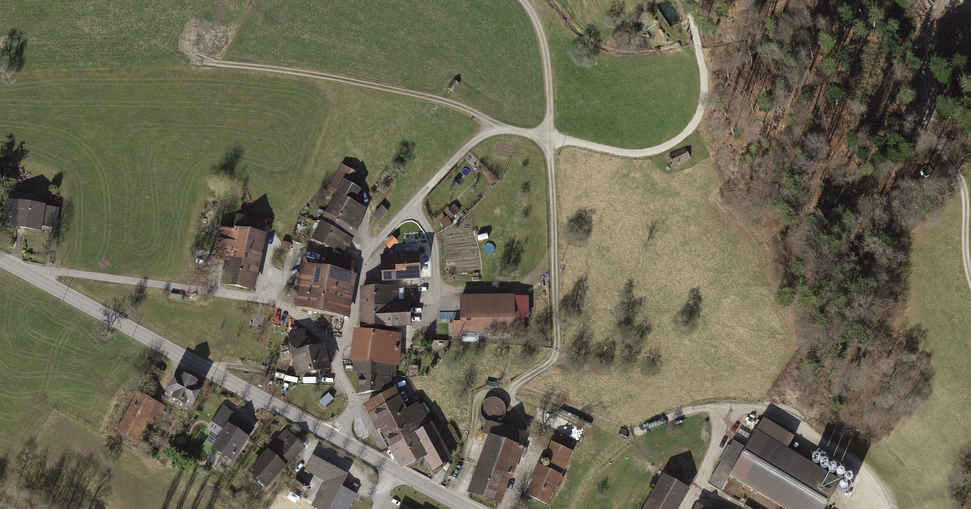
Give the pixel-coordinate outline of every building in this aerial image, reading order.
[(458,86),(453,82),(448,89),(452,93),(458,86)] [(691,161),(685,150),(669,157),(675,169),(691,161)] [(334,193),(310,237),(343,255),(347,247),(349,249),(358,231),(356,230),(363,217),(361,216),(365,208),(353,202),(360,188),(351,183),(356,173),(341,165),(328,190),(334,193)] [(436,197),(430,202),(435,207),(441,202),(436,197)] [(44,204),(12,198),(8,222),(40,228),(44,204)] [(389,213),(382,206),(372,215),(379,222),(389,213)] [(454,206),(444,213),(448,217),(452,223),(461,216),(454,206)] [(218,226),(211,259),(224,262),(220,283),(254,290),(267,222),(235,216),(232,229),(218,226)] [(434,225),(438,234),(453,226),(452,223),(448,217),(434,225)] [(487,233),(476,236),(478,243),(489,240),(487,233)] [(394,237),(386,245),(391,250),(399,243),(394,237)] [(380,255),(381,281),(419,280),(418,251),(393,252),(393,255),(380,255)] [(324,260),(302,256),(291,307),(346,318),(357,262),(325,256),(324,260)] [(398,302),(398,287),(361,288),(361,326),(408,325),(408,301),(398,302)] [(514,297),(514,295),(459,295),(459,314),(440,314),(440,324),(452,324),(452,341),(462,341),(462,334),(514,334),(515,327),(529,328),(529,297),(514,297)] [(295,375),(329,368),(325,344),(309,347),(306,331),(288,334),(295,375)] [(396,365),(398,335),(357,331),(353,371),(359,372),(357,393),(380,390),(381,387),(389,385),(389,377),(394,377),(395,365),(396,365)] [(176,370),(163,393),(191,408),(203,385),(176,370)] [(393,390),(366,404),(379,429),(382,427),(402,466),(425,453),(434,468),(450,459),(433,430),(417,406),(406,412),(393,390)] [(136,391),(115,430),(136,441),(145,424),(155,429),(166,408),(136,391)] [(335,400),(329,393),(319,401),(325,408),(335,400)] [(486,400),(481,404),(480,411),(482,417),(486,419),(497,423),(501,420),(505,415),(505,409),(503,404),(499,400),(493,398),(486,400)] [(222,405),(207,428),(217,435),(210,447),(231,461),(255,428),(222,405)] [(486,433),(465,492),(499,504),(508,480),(510,481),(519,458),(523,460),(527,450),(520,447),(525,433),(497,423),(486,419),(482,431),(486,433)] [(754,429),(744,446),(732,440),(710,487),(748,508),(828,508),(844,484),(754,429)] [(266,445),(245,469),(266,487),(284,467),(286,468),(305,447),(285,430),(269,448),(266,445)] [(531,480),(524,495),(545,506),(553,490),(556,492),(564,477),(560,475),(572,452),(570,451),(573,445),(556,436),(552,443),(551,442),(540,464),(537,463),(529,479),(531,480)] [(313,456),(305,471),(325,482),(312,507),(316,508),(350,508),(356,498),(358,495),(342,487),(348,475),(313,456)] [(231,469),(219,461),(214,469),(226,477),(231,469)] [(663,474),(642,508),(678,508),(690,489),(663,474)] [(298,476),(292,485),(304,494),(310,485),(298,476)]
